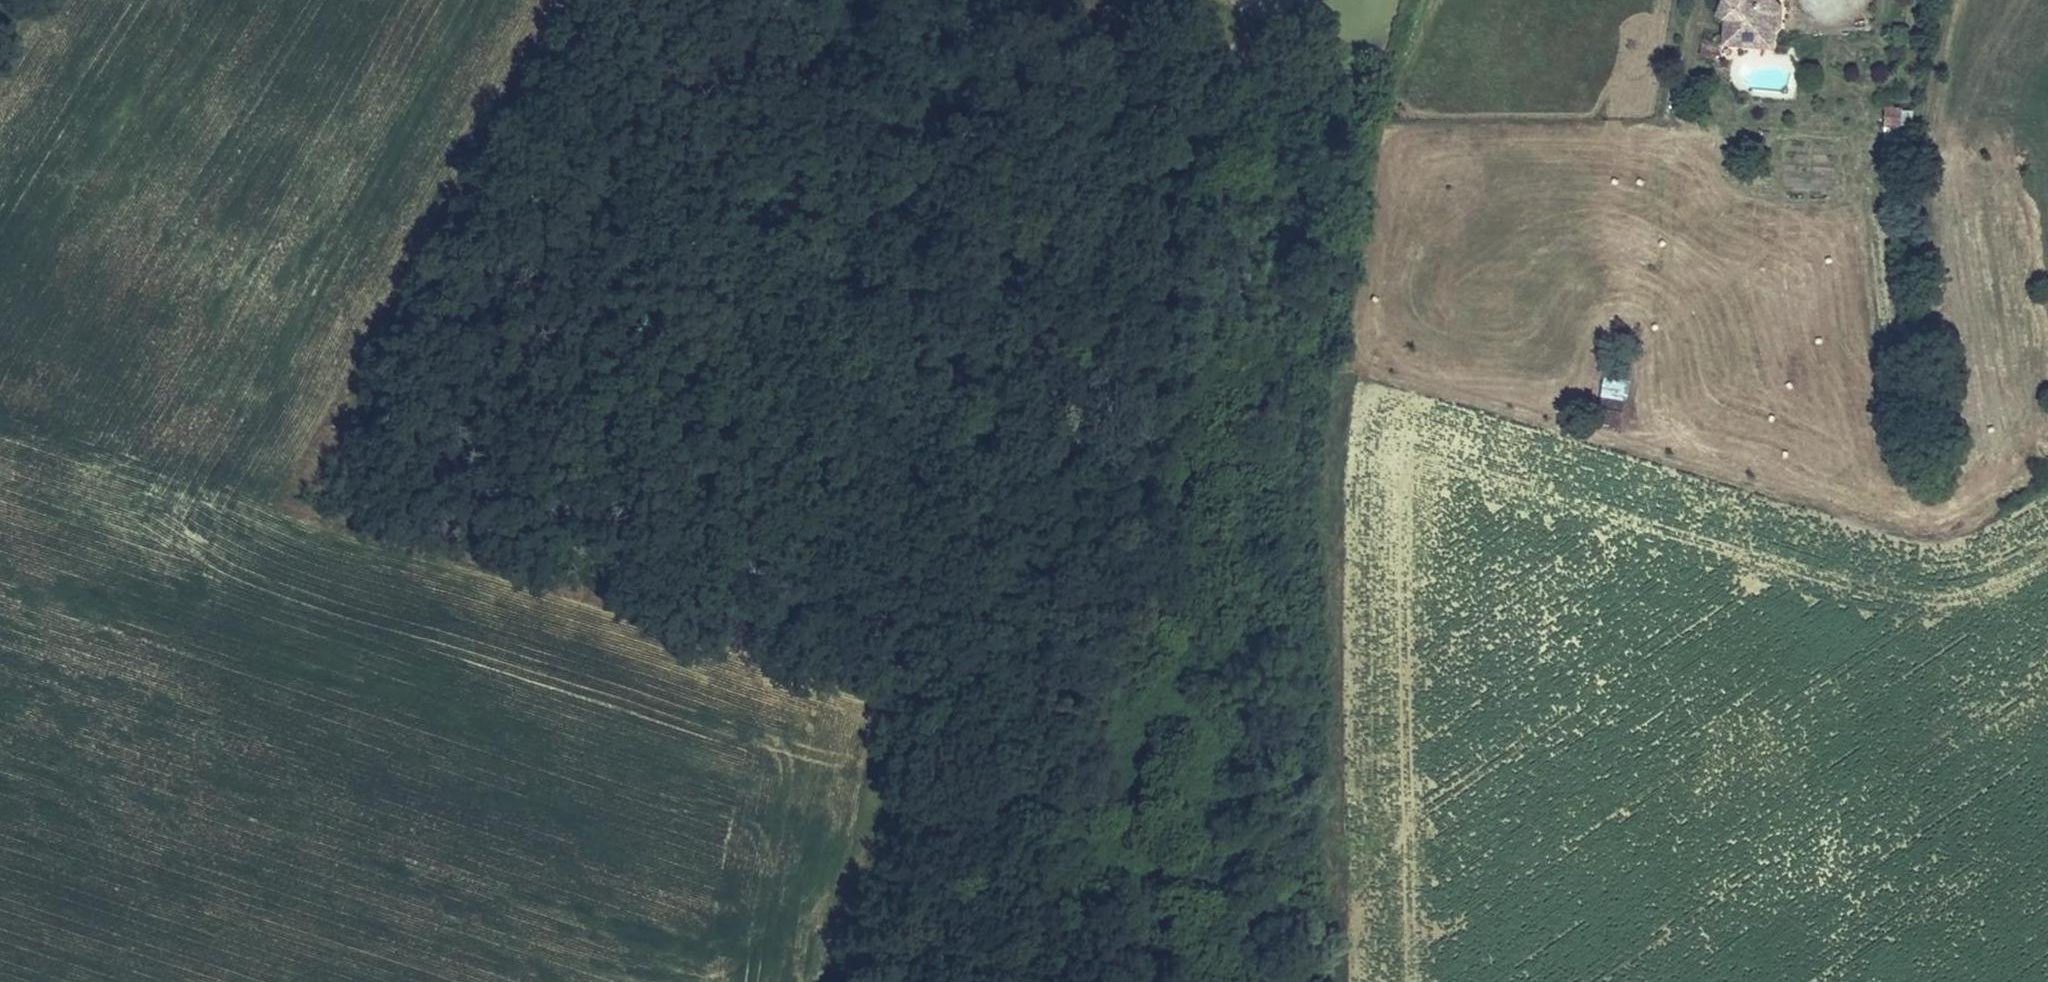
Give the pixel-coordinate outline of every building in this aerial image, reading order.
[(1696,52),(1734,62),(1745,11),(1720,7),(1712,40),(1699,41),(1696,52)] [(1884,108),(1882,142),(1899,143),(1900,125),(1911,126),(1912,110),(1884,108)] [(1601,405),(1624,406),(1625,381),(1603,379),(1601,405)]
